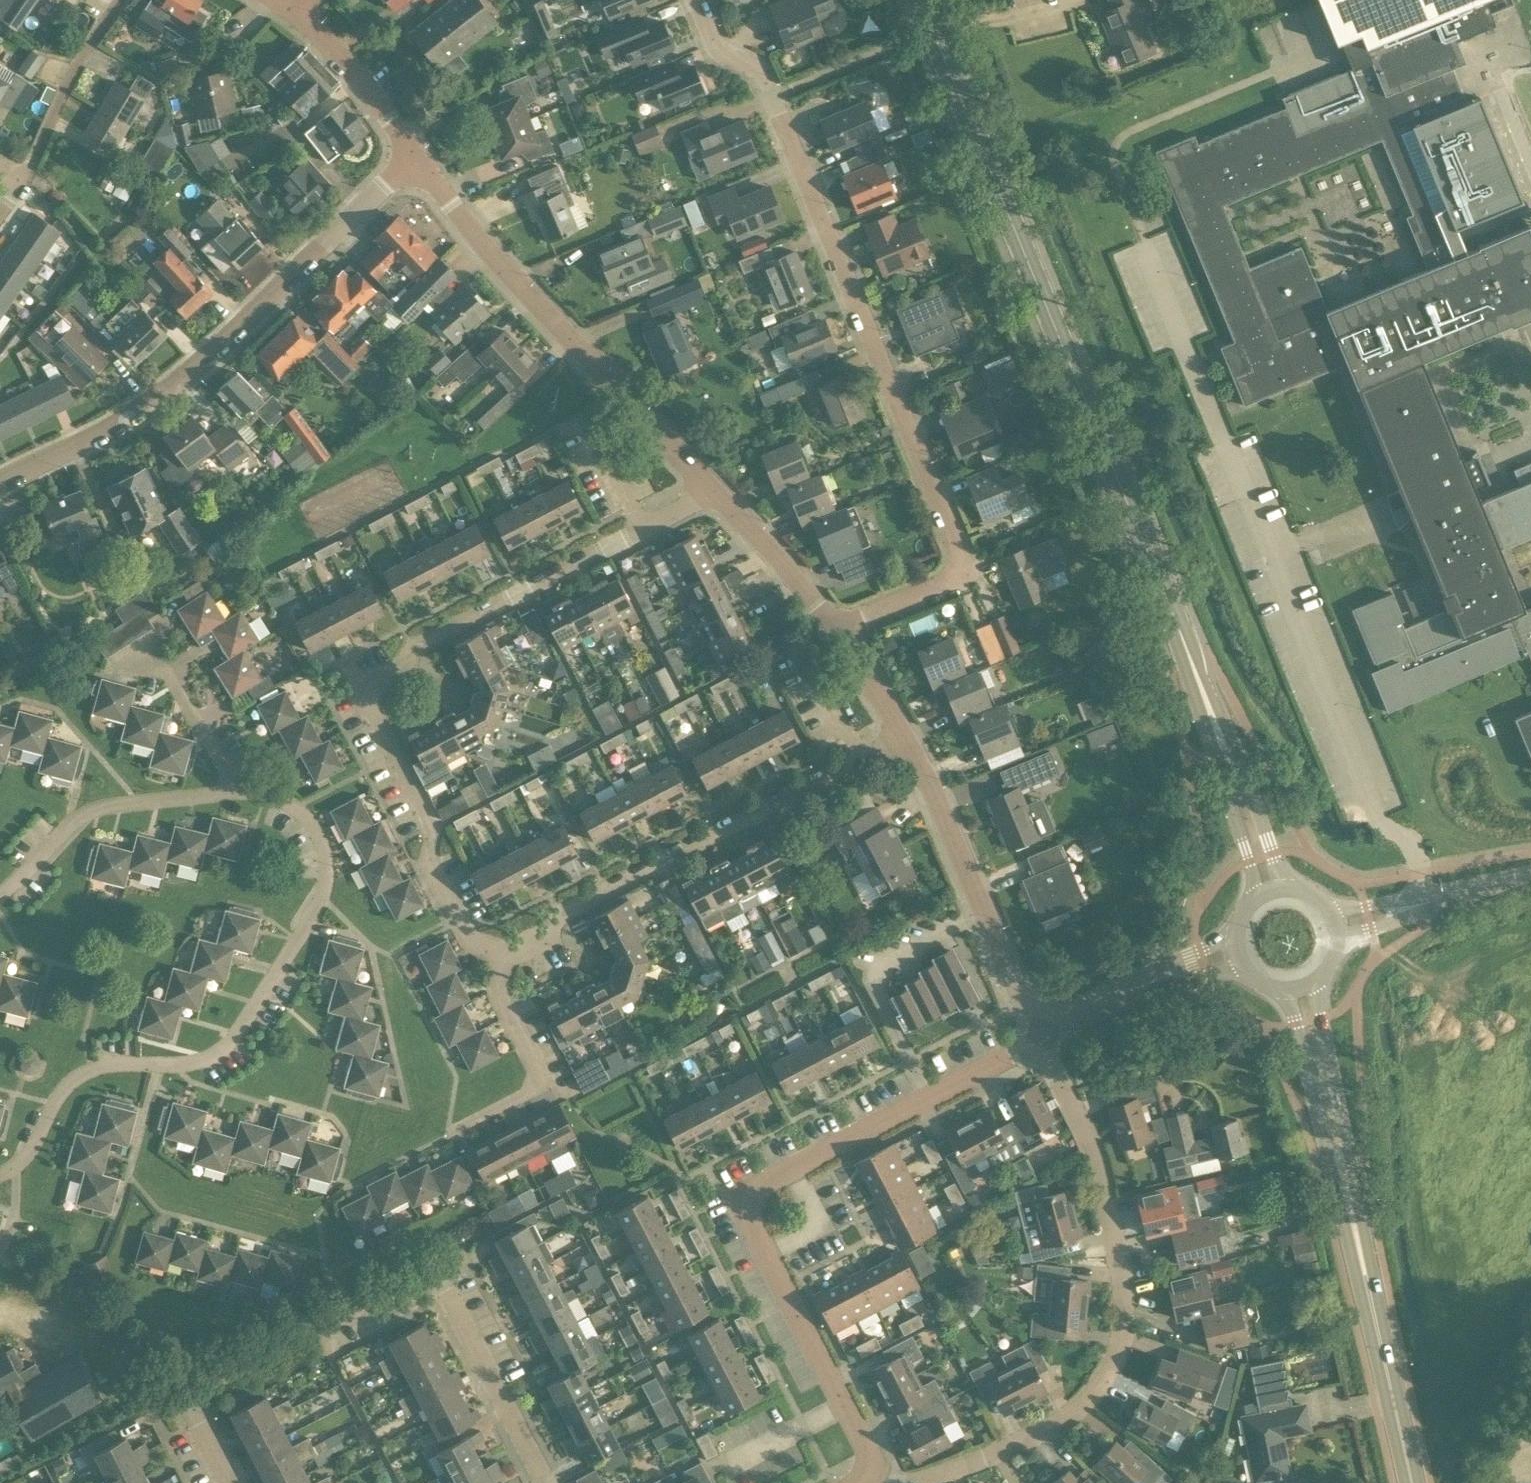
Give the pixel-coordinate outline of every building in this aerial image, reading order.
[(16,31),(37,0),(0,0),(0,19),(16,31)] [(135,22),(155,35),(163,24),(191,41),(208,15),(197,8),(201,1),(199,0),(165,0),(163,4),(157,0),(150,0),(144,9),(143,8),(135,22)] [(395,11),(408,0),(387,0),(395,11)] [(410,32),(438,68),(497,22),(479,0),(451,0),(410,32)] [(535,33),(553,26),(543,0),(542,0),(525,7),(535,33)] [(609,17),(649,0),(602,0),(609,17)] [(788,48),(824,33),(818,18),(836,10),(832,0),(783,0),(770,5),(788,48)] [(1121,66),(1155,52),(1133,0),(1109,0),(1112,7),(1099,13),(1121,66)] [(1476,246),(1477,247),(1466,252),(1456,228),(1522,201),(1479,97),(1466,102),(1451,68),(1465,62),(1455,40),(1494,24),(1484,0),(1318,0),(1336,44),(1341,42),(1346,55),(1352,68),(1281,97),(1285,107),(1197,144),(1193,135),(1154,151),(1233,341),(1219,346),(1243,405),(1343,363),(1396,490),(1383,495),(1394,522),(1407,517),(1445,610),(1401,628),(1386,594),(1351,609),(1373,663),(1375,662),(1378,668),(1370,671),(1386,712),(1519,657),(1516,650),(1524,646),(1530,663),(1530,609),(1526,611),(1500,550),(1530,537),(1530,462),(1512,470),(1519,485),(1480,502),(1474,489),(1487,484),(1476,457),(1463,462),(1421,361),(1509,324),(1510,326),(1530,318),(1530,233),(1528,225),(1476,246)] [(626,48),(632,64),(673,47),(662,21),(646,28),(642,17),(597,35),(606,56),(626,48)] [(278,90),(294,76),(295,77),(316,58),(305,46),(302,49),(294,41),(262,73),(278,90)] [(30,78),(43,59),(32,51),(19,70),(30,78)] [(175,56),(157,60),(162,81),(180,77),(175,56)] [(294,76),(278,90),(304,117),(340,83),(316,58),(295,77),(294,76)] [(544,58),(534,63),(540,76),(550,72),(544,58)] [(677,72),(672,60),(631,77),(641,101),(658,94),(664,108),(704,91),(693,65),(677,72)] [(218,128),(215,112),(234,109),(226,72),(205,76),(202,73),(196,75),(194,78),(189,79),(200,132),(218,128)] [(0,79),(0,98),(0,97),(13,106),(28,82),(16,74),(9,84),(0,79)] [(115,80),(99,107),(129,125),(145,98),(154,83),(138,74),(129,89),(115,80)] [(504,102),(483,110),(490,126),(489,135),(528,120),(523,107),(537,99),(527,74),(501,84),(503,89),(499,90),(504,102)] [(575,99),(566,77),(557,81),(566,103),(575,99)] [(47,85),(40,99),(49,103),(55,89),(47,85)] [(852,142),(857,154),(882,144),(864,101),(820,120),(832,150),(852,142)] [(327,163),(339,153),(367,131),(343,102),(304,133),(327,163)] [(571,106),(574,115),(584,110),(580,102),(571,106)] [(259,105),(241,108),(244,123),(262,120),(259,105)] [(917,105),(904,111),(912,130),(925,125),(917,105)] [(99,107),(83,134),(113,152),(129,125),(99,107)] [(528,120),(489,135),(496,142),(502,157),(518,151),(523,149),(528,161),(553,150),(545,129),(533,132),(528,120)] [(706,122),(683,131),(693,154),(688,156),(698,180),(713,174),(711,171),(756,153),(743,121),(711,134),(706,122)] [(192,142),(188,122),(174,125),(179,145),(192,142)] [(656,124),(632,134),(640,155),(664,145),(656,124)] [(911,134),(916,146),(931,140),(927,129),(911,134)] [(191,149),(204,169),(233,150),(219,130),(191,149)] [(145,153),(164,165),(173,149),(154,137),(145,153)] [(882,144),(857,154),(849,157),(854,171),(844,175),(859,210),(896,195),(881,160),(887,157),(882,144)] [(155,179),(164,165),(145,153),(136,167),(155,179)] [(278,186),(286,196),(284,198),(298,214),(329,186),(328,186),(330,185),(312,164),(310,161),(308,159),(278,186)] [(548,240),(577,228),(568,206),(574,203),(559,165),(548,169),(553,181),(522,194),(530,212),(535,210),(548,240)] [(110,166),(100,185),(110,191),(121,171),(110,166)] [(124,172),(113,193),(126,200),(137,179),(124,172)] [(144,176),(141,181),(149,186),(152,181),(144,176)] [(244,178),(237,183),(248,197),(254,191),(244,178)] [(730,216),(738,236),(782,218),(769,186),(738,199),(733,187),(710,197),(719,220),(730,216)] [(266,222),(278,211),(259,190),(248,200),(266,222)] [(694,198),(683,203),(693,226),(704,222),(694,198)] [(218,199),(196,218),(214,237),(202,248),(223,271),(233,261),(239,268),(264,245),(249,229),(246,231),(218,199)] [(645,219),(652,234),(653,233),(655,238),(687,224),(679,205),(645,219)] [(870,237),(884,272),(928,254),(914,220),(896,227),(890,213),(866,223),(871,237),(870,237)] [(36,215),(16,242),(40,259),(60,232),(36,215)] [(392,295),(410,278),(434,256),(398,217),(376,238),(381,243),(361,262),(392,295)] [(612,285),(626,279),(632,293),(670,278),(662,259),(652,264),(641,238),(652,234),(645,219),(619,229),(624,243),(599,253),(612,285)] [(157,237),(168,249),(154,261),(180,290),(171,299),(186,316),(212,293),(197,275),(195,277),(194,276),(198,272),(186,257),(191,253),(169,227),(157,237)] [(762,236),(740,245),(744,255),(766,246),(762,236)] [(16,242),(0,265),(0,271),(21,286),(40,259),(16,242)] [(744,272),(762,264),(779,306),(812,292),(795,251),(775,259),(770,247),(739,260),(744,272)] [(440,258),(411,288),(393,307),(408,322),(456,275),(440,258)] [(362,303),(372,314),(378,320),(393,304),(377,288),(375,290),(349,264),(314,298),(323,306),(317,312),(334,330),(338,327),(348,337),(357,328),(347,318),(362,303)] [(0,271),(0,311),(2,313),(21,286),(0,271)] [(151,277),(144,282),(155,294),(161,288),(151,277)] [(646,298),(653,315),(702,295),(695,278),(646,298)] [(141,282),(134,288),(149,305),(156,298),(141,282)] [(879,282),(872,288),(880,299),(888,293),(879,282)] [(38,284),(32,291),(41,298),(47,291),(38,284)] [(430,314),(455,343),(488,314),(463,285),(430,314)] [(899,309),(916,354),(957,338),(950,320),(965,315),(954,288),(899,309)] [(76,292),(65,302),(82,319),(92,308),(76,292)] [(120,358),(128,351),(138,360),(166,331),(141,307),(140,308),(129,297),(105,321),(98,313),(87,324),(102,338),(120,358)] [(65,374),(80,389),(107,361),(55,310),(29,336),(66,373),(65,374)] [(358,364),(356,362),(347,353),(333,338),(326,331),(319,338),(297,315),(256,354),(268,366),(267,366),(266,370),(271,375),(275,374),(279,377),(305,352),(337,385),(358,364)] [(658,347),(667,372),(695,360),(679,319),(645,332),(652,350),(658,347)] [(790,319),(768,328),(777,348),(787,344),(795,364),(836,347),(824,320),(796,331),(790,319)] [(483,361),(493,372),(520,348),(504,330),(475,357),(467,348),(451,362),(437,375),(435,376),(444,386),(455,375),(461,381),(483,361)] [(764,330),(757,333),(762,345),(769,342),(764,330)] [(360,358),(376,347),(371,339),(355,351),(360,358)] [(439,348),(425,361),(437,375),(451,362),(439,348)] [(520,348),(493,372),(510,390),(536,365),(520,348)] [(976,349),(963,354),(968,366),(981,360),(976,349)] [(994,392),(1022,385),(1016,362),(988,369),(994,392)] [(237,373),(218,391),(249,424),(259,414),(271,427),(283,415),(288,410),(276,397),(272,394),(264,402),(260,397),(260,396),(237,373)] [(862,414),(845,373),(818,384),(834,425),(862,414)] [(31,390),(44,417),(75,403),(61,375),(31,390)] [(408,376),(397,382),(407,399),(407,400),(416,395),(418,394),(408,376)] [(799,377),(776,387),(781,400),(804,390),(799,377)] [(31,390),(1,404),(15,432),(44,417),(31,390)] [(515,401),(507,392),(476,421),(484,429),(515,401)] [(380,394),(378,402),(390,404),(391,396),(380,394)] [(967,419),(947,427),(959,455),(978,447),(1002,437),(1003,436),(985,394),(960,404),(967,419)] [(15,432),(1,404),(0,405),(0,439),(15,432)] [(288,410),(283,415),(300,438),(310,452),(319,463),(323,460),(331,454),(294,405),(288,410)] [(197,464),(214,451),(229,471),(249,455),(225,423),(207,436),(192,416),(166,436),(172,444),(159,454),(168,465),(159,472),(173,489),(200,469),(197,464)] [(778,492),(788,488),(810,479),(794,441),(763,454),(778,492)] [(537,442),(526,448),(531,456),(542,450),(537,442)] [(526,448),(515,454),(519,462),(524,470),(535,464),(531,456),(526,448)] [(890,449),(882,453),(884,458),(893,455),(890,449)] [(310,452),(293,466),(301,476),(303,478),(319,464),(319,463),(310,452)] [(498,456),(487,462),(491,470),(503,464),(498,456)] [(491,470),(487,462),(476,467),(480,475),(491,470)] [(968,476),(986,519),(1030,501),(1017,471),(1000,478),(995,465),(968,476)] [(179,507),(165,513),(144,469),(103,489),(112,506),(118,503),(133,533),(157,521),(179,555),(200,541),(192,528),(179,507)] [(820,475),(810,479),(788,488),(803,525),(814,521),(846,508),(845,507),(835,511),(820,475)] [(452,480),(440,486),(445,494),(456,488),(452,480)] [(548,491),(563,519),(581,510),(567,481),(548,491)] [(95,516),(91,517),(80,490),(64,496),(63,494),(40,503),(41,506),(30,511),(17,518),(24,530),(39,524),(45,540),(53,536),(75,527),(78,533),(76,550),(86,571),(105,563),(94,535),(102,532),(95,516)] [(548,491),(529,500),(545,529),(563,519),(548,491)] [(427,493),(416,499),(420,507),(431,501),(427,493)] [(416,499),(405,505),(409,513),(420,507),(416,499)] [(529,500),(511,510),(527,539),(545,529),(529,500)] [(846,508),(814,521),(830,558),(831,558),(837,572),(840,570),(845,582),(874,571),(868,557),(866,557),(861,545),(868,542),(853,505),(846,508)] [(508,548),(527,539),(511,510),(493,520),(508,548)] [(391,512),(380,518),(384,526),(395,520),(391,512)] [(380,518),(368,523),(373,531),(384,526),(380,518)] [(456,534),(471,563),(489,553),(474,525),(456,534)] [(0,533),(0,541),(12,564),(24,557),(9,528),(0,533)] [(456,534),(438,544),(453,572),(471,563),(456,534)] [(664,560),(670,571),(709,551),(704,541),(700,543),(695,534),(652,556),(657,564),(664,560)] [(350,535),(341,540),(345,547),(353,542),(350,535)] [(666,536),(659,539),(662,545),(669,541),(666,536)] [(1021,604),(1047,594),(1040,576),(1067,565),(1056,538),(1028,549),(1027,547),(1002,557),(1021,604)] [(337,540),(326,546),(330,554),(341,548),(337,540)] [(438,544),(420,553),(435,582),(453,572),(438,544)] [(330,554),(326,546),(314,551),(319,559),(330,554)] [(709,551),(670,571),(676,583),(669,586),(672,592),(679,588),(680,589),(714,572),(709,562),(713,560),(709,551)] [(420,553),(402,562),(417,591),(435,582),(420,553)] [(305,567),(300,559),(289,565),(293,573),(305,567)] [(2,578),(11,593),(21,587),(6,560),(0,563),(0,579),(2,578)] [(399,601),(417,591),(402,562),(383,572),(399,601)] [(608,563),(603,566),(606,573),(612,570),(608,563)] [(293,573),(289,565),(278,570),(282,578),(293,573)] [(714,572),(680,589),(689,608),(728,588),(723,578),(718,580),(714,572)] [(635,574),(627,578),(632,589),(640,585),(641,585),(635,574)] [(226,619),(208,590),(213,587),(206,576),(182,590),(189,601),(177,608),(196,639),(197,638),(212,629),(226,619)] [(605,578),(596,582),(616,621),(627,616),(631,624),(639,619),(617,576),(607,581),(605,578)] [(589,592),(580,596),(601,637),(608,634),(605,627),(616,621),(596,582),(587,587),(589,592)] [(350,594),(365,622),(383,613),(369,584),(350,594)] [(641,585),(632,589),(642,608),(651,604),(641,585)] [(728,588),(689,608),(698,626),(733,609),(728,599),(732,596),(728,588)] [(143,609),(148,618),(159,611),(146,590),(139,595),(138,593),(134,596),(143,609)] [(350,594),(332,603),(347,632),(365,622),(350,594)] [(115,608),(124,622),(133,615),(143,609),(134,596),(115,608)] [(569,597),(560,601),(580,640),(592,634),(595,640),(601,637),(580,596),(571,601),(569,597)] [(561,650),(580,640),(560,601),(551,606),(553,610),(544,615),(561,650)] [(332,603),(314,612),(329,641),(347,632),(332,603)] [(651,604),(642,608),(651,627),(660,622),(659,620),(668,616),(663,606),(654,611),(651,604)] [(533,608),(520,615),(523,621),(527,628),(540,622),(533,608)] [(148,618),(143,609),(133,615),(144,633),(154,627),(148,618)] [(217,636),(230,657),(230,658),(245,649),(260,640),(241,609),(226,619),(212,629),(197,638),(202,646),(217,636)] [(737,616),(733,609),(698,626),(690,630),(694,637),(702,633),(707,644),(746,624),(741,614),(737,616)] [(311,650),(329,641),(314,612),(296,622),(311,650)] [(133,615),(124,622),(135,639),(144,633),(133,615)] [(135,639),(124,622),(114,628),(125,645),(135,639)] [(454,657),(458,665),(497,645),(492,637),(502,632),(497,622),(454,645),(459,655),(454,657)] [(528,630),(525,632),(531,644),(547,635),(540,622),(527,628),(528,630)] [(660,622),(651,627),(657,637),(666,633),(660,622)] [(989,623),(976,629),(990,663),(1004,657),(989,623)] [(746,624),(707,644),(717,662),(705,668),(711,678),(734,666),(728,656),(751,644),(746,635),(750,633),(746,624)] [(1020,651),(1010,627),(995,633),(1005,657),(1020,651)] [(125,645),(114,628),(104,634),(116,651),(125,645)] [(116,651),(104,634),(95,640),(106,657),(116,651)] [(935,688),(945,684),(966,675),(950,637),(919,650),(935,688)] [(499,649),(497,645),(458,665),(464,676),(468,673),(472,680),(497,668),(506,663),(509,662),(513,660),(506,645),(499,649)] [(672,646),(664,650),(670,662),(678,658),(672,646)] [(263,678),(245,649),(230,658),(230,657),(214,667),(233,697),(248,688),(255,699),(276,686),(269,675),(263,678)] [(678,658),(670,662),(675,674),(684,669),(678,658)] [(757,662),(747,667),(751,675),(761,669),(757,662)] [(664,667),(644,677),(658,706),(678,695),(664,667)] [(472,692),(471,695),(502,705),(508,689),(498,670),(497,668),(472,680),(477,690),(472,692)] [(976,670),(966,675),(945,684),(960,720),(969,717),(992,707),(976,670)] [(732,675),(721,680),(725,688),(736,683),(732,675)] [(135,687),(101,677),(99,684),(93,683),(90,694),(96,695),(91,713),(124,722),(127,713),(128,713),(131,704),(135,687)] [(626,686),(640,715),(658,706),(644,677),(626,686)] [(721,680),(710,686),(714,694),(725,688),(721,680)] [(574,687),(562,693),(566,701),(567,701),(572,711),(569,713),(574,722),(582,718),(577,709),(581,706),(576,696),(578,695),(574,687)] [(300,718),(300,717),(285,689),(261,702),(256,704),(271,733),(278,730),(300,718)] [(696,694),(678,703),(682,711),(686,709),(689,707),(700,701),(696,694)] [(502,705),(471,695),(469,701),(472,706),(466,709),(479,734),(496,725),(502,705)] [(1096,695),(1082,699),(1087,720),(1102,717),(1096,695)] [(630,696),(619,702),(629,720),(640,715),(630,696)] [(678,703),(660,713),(664,720),(682,711),(678,703)] [(127,713),(124,722),(120,739),(153,749),(156,739),(157,740),(159,730),(164,713),(131,704),(128,713),(127,713)] [(992,707),(969,717),(986,756),(1016,744),(1000,705),(992,708),(992,707)] [(12,736),(10,745),(42,754),(44,745),(46,745),(48,736),(53,719),(18,709),(13,727),(11,736),(12,736)] [(453,710),(445,714),(465,753),(475,747),(478,753),(489,758),(494,747),(480,741),(477,735),(479,734),(473,723),(466,709),(456,715),(453,710)] [(614,710),(598,719),(606,734),(622,725),(614,710)] [(764,720),(779,749),(798,739),(783,710),(764,720)] [(1514,718),(1530,759),(1530,711),(1514,718)] [(293,758),(300,754),(311,748),(310,748),(322,742),(307,713),(300,717),(300,718),(278,730),(293,758)] [(437,725),(430,728),(447,762),(465,753),(445,714),(435,720),(437,725)] [(647,719),(636,725),(640,733),(651,727),(647,719)] [(764,720),(746,729),(761,758),(779,749),(764,720)] [(1115,721),(1089,729),(1093,744),(1120,736),(1115,721)] [(10,745),(12,736),(11,736),(13,727),(0,723),(0,761),(5,763),(10,745)] [(446,763),(447,762),(430,728),(419,734),(417,729),(407,734),(420,760),(413,764),(426,789),(452,776),(446,763)] [(746,729),(728,739),(743,768),(761,758),(746,729)] [(188,757),(194,759),(196,748),(191,747),(193,740),(159,730),(157,740),(156,739),(153,749),(148,766),(183,775),(185,768),(188,757)] [(622,732),(611,738),(615,746),(626,740),(622,732)] [(76,763),(82,764),(85,754),(79,752),(81,745),(48,736),(46,745),(44,745),(42,754),(37,771),(72,781),(74,773),(76,763)] [(329,738),(322,742),(310,748),(311,748),(300,754),(315,783),(344,767),(329,738)] [(611,738),(600,744),(604,752),(615,746),(611,738)] [(728,739),(710,748),(725,777),(743,768),(728,739)] [(548,744),(527,755),(535,770),(556,759),(548,744)] [(707,787),(725,777),(710,748),(691,758),(707,787)] [(1001,784),(1005,793),(988,800),(994,815),(992,816),(995,825),(997,824),(1008,849),(1054,829),(1040,798),(1026,804),(1020,790),(1059,773),(1050,750),(999,771),(1004,782),(1001,784)] [(586,751),(575,757),(579,764),(590,759),(586,751)] [(194,759),(188,757),(185,768),(191,770),(194,759)] [(575,757),(564,762),(568,770),(579,764),(575,757)] [(82,764),(76,763),(74,773),(79,775),(82,764)] [(485,763),(473,769),(479,779),(487,795),(499,789),(485,763)] [(652,774),(667,803),(686,793),(670,764),(652,774)] [(652,774),(634,783),(649,812),(667,803),(652,774)] [(537,777),(526,782),(530,790),(541,785),(540,782),(537,777)] [(479,779),(460,789),(462,793),(463,793),(469,805),(487,795),(479,779)] [(634,783),(616,793),(631,822),(649,812),(634,783)] [(512,790),(501,796),(505,803),(516,798),(512,790)] [(451,801),(437,808),(442,819),(469,805),(463,793),(462,793),(450,799),(451,801)] [(616,793),(598,802),(613,831),(631,822),(616,793)] [(362,829),(373,823),(358,795),(329,810),(344,839),(351,836),(362,830),(362,829)] [(501,796),(490,801),(494,809),(505,803),(501,796)] [(594,841),(613,831),(598,802),(579,812),(594,841)] [(874,884),(879,894),(916,875),(888,822),(882,825),(873,807),(829,830),(846,864),(857,858),(871,885),(874,884)] [(476,809),(465,815),(469,822),(480,817),(476,809)] [(465,815),(454,820),(458,828),(469,822),(465,815)] [(242,842),(248,844),(250,833),(245,832),(246,824),(212,816),(207,833),(205,842),(206,842),(204,852),(237,860),(239,853),(242,842)] [(351,836),(365,863),(376,857),(377,858),(388,853),(395,849),(380,819),(373,823),(362,829),(362,830),(351,836)] [(174,824),(170,842),(167,851),(169,851),(166,860),(200,869),(204,852),(206,842),(205,842),(207,833),(174,824)] [(562,825),(543,835),(558,864),(577,854),(562,825)] [(1087,849),(1105,842),(1100,829),(1081,836),(1087,849)] [(136,833),(132,850),(129,859),(131,860),(129,869),(162,878),(166,860),(169,851),(167,851),(170,842),(136,833)] [(543,835),(525,844),(540,873),(558,864),(543,835)] [(763,839),(754,844),(774,882),(793,872),(774,837),(765,842),(763,839)] [(803,847),(798,837),(788,843),(793,852),(803,847)] [(91,847),(88,858),(94,860),(91,870),(89,877),(124,886),(129,869),(131,860),(129,859),(132,850),(98,842),(97,849),(91,847)] [(248,844),(242,842),(239,853),(245,854),(248,844)] [(1027,857),(1032,869),(1036,867),(1038,872),(1022,879),(1040,921),(1085,902),(1060,843),(1027,857)] [(525,844),(507,854),(522,883),(540,873),(525,844)] [(747,852),(738,857),(756,891),(774,882),(754,844),(745,848),(747,852)] [(374,896),(381,892),(392,886),(391,886),(402,880),(388,853),(377,858),(376,857),(365,863),(358,867),(374,896)] [(507,854),(489,863),(504,892),(522,883),(507,854)] [(726,858),(718,862),(738,901),(756,891),(738,857),(728,862),(726,858)] [(94,860),(88,858),(85,869),(91,870),(94,860)] [(809,859),(801,864),(807,875),(815,871),(809,859)] [(701,875),(724,919),(726,924),(745,914),(738,901),(718,862),(708,867),(710,871),(701,875)] [(486,902),(504,892),(489,863),(470,873),(486,902)] [(706,929),(724,919),(701,875),(692,880),(690,876),(681,881),(701,920),(706,929)] [(409,876),(402,880),(391,886),(392,886),(381,892),(395,920),(425,905),(409,876)] [(671,876),(659,882),(668,900),(672,899),(681,894),(671,876)] [(681,894),(672,899),(679,912),(688,908),(681,894)] [(599,937),(637,918),(628,898),(593,916),(598,926),(594,928),(599,937)] [(242,914),(244,908),(233,905),(232,911),(225,909),(216,942),(225,945),(224,946),(234,948),(251,953),(260,918),(253,917),(242,914)] [(244,908),(242,914),(253,917),(255,911),(244,908)] [(608,944),(613,952),(615,951),(638,940),(647,935),(637,918),(599,937),(604,946),(608,944)] [(786,932),(797,926),(793,918),(781,924),(786,932)] [(685,925),(682,927),(706,974),(719,967),(695,920),(685,925)] [(819,924),(809,929),(815,942),(825,937),(819,924)] [(770,930),(757,937),(770,962),(782,956),(783,956),(770,930)] [(347,938),(337,935),(335,940),(346,943),(347,938)] [(198,938),(189,971),(198,973),(198,974),(207,977),(225,982),(234,948),(224,946),(225,945),(216,942),(198,938)] [(358,940),(347,938),(346,943),(335,940),(328,938),(318,973),(336,978),(345,980),(345,979),(354,981),(363,948),(356,946),(358,940)] [(428,948),(419,953),(433,981),(454,970),(462,966),(447,938),(428,948)] [(612,963),(611,965),(642,975),(648,959),(638,940),(615,951),(613,952),(617,960),(612,963)] [(942,1018),(963,1007),(961,1003),(978,994),(953,946),(931,958),(934,963),(917,971),(920,976),(904,984),(906,988),(890,997),(899,1013),(895,1015),(904,1032),(940,1013),(942,1018)] [(762,950),(750,957),(759,973),(771,966),(762,950)] [(611,977),(607,979),(620,1004),(636,996),(642,975),(611,965),(609,972),(611,977)] [(172,966),(163,999),(172,1002),(172,1003),(181,1006),(198,1010),(207,977),(198,974),(198,973),(189,971),(172,966)] [(836,967),(818,976),(822,984),(840,975),(836,967)] [(433,981),(426,985),(441,1013),(462,1002),(469,999),(454,970),(433,981)] [(743,971),(732,977),(735,984),(747,978),(743,971)] [(38,1001),(41,990),(35,989),(37,982),(4,973),(1,982),(0,982),(0,1010),(27,1017),(29,1010),(32,999),(38,1001)] [(818,976),(801,985),(808,999),(814,995),(811,990),(822,984),(818,976)] [(327,1011),(344,1016),(353,1018),(353,1017),(363,1019),(372,986),(354,981),(345,979),(345,980),(336,978),(327,1011)] [(593,981),(587,984),(606,1023),(622,1014),(618,1005),(620,1004),(607,979),(595,985),(593,981)] [(577,995),(570,999),(592,1041),(599,1038),(595,1029),(606,1023),(587,984),(574,990),(577,995)] [(794,989),(783,995),(787,1003),(798,997),(794,989)] [(154,1034),(153,1040),(164,1043),(165,1037),(172,1039),(181,1006),(172,1003),(172,1002),(163,999),(146,995),(137,1029),(144,1031),(154,1034)] [(783,995),(772,1000),(776,1008),(783,1004),(786,1003),(787,1003),(783,995)] [(38,1001),(32,999),(29,1010),(35,1011),(38,1001)] [(585,1045),(592,1041),(570,999),(559,1004),(556,1000),(547,1005),(567,1043),(580,1036),(585,1045)] [(441,1013),(434,1017),(449,1045),(456,1041),(477,1030),(462,1002),(441,1013)] [(757,1008),(747,1013),(751,1021),(761,1016),(757,1008)] [(843,1025),(859,1054),(877,1044),(862,1015),(843,1025)] [(335,1049),(352,1054),(361,1056),(362,1055),(371,1057),(380,1024),(363,1019),(353,1017),(353,1018),(344,1016),(335,1049)] [(729,1023),(718,1028),(722,1036),(734,1031),(729,1023)] [(698,1032),(694,1024),(679,1031),(684,1039),(698,1032)] [(843,1025),(825,1034),(840,1063),(859,1054),(843,1025)] [(477,1030),(456,1041),(466,1060),(471,1070),(499,1055),(484,1027),(477,1030)] [(154,1034),(144,1031),(142,1037),(153,1040),(154,1034)] [(825,1034),(807,1043),(822,1072),(840,1063),(825,1034)] [(704,1036),(693,1041),(698,1049),(701,1048),(709,1044),(704,1036)] [(693,1041),(682,1047),(687,1055),(698,1049),(693,1041)] [(807,1043),(789,1053),(804,1082),(822,1072),(807,1043)] [(641,1050),(624,1059),(628,1068),(631,1067),(645,1059),(641,1050)] [(786,1092),(804,1082),(789,1053),(771,1063),(786,1092)] [(361,1092),(359,1097),(370,1100),(371,1094),(379,1096),(388,1062),(371,1057),(362,1055),(361,1056),(352,1054),(343,1087),(350,1089),(361,1092)] [(668,1055),(657,1060),(662,1068),(672,1063),(668,1055)] [(598,1057),(572,1070),(584,1091),(609,1078),(598,1057)] [(612,1065),(606,1068),(611,1077),(626,1070),(628,1068),(624,1059),(621,1060),(612,1065)] [(657,1060),(647,1066),(651,1074),(662,1068),(657,1060)] [(736,1081),(751,1110),(770,1100),(755,1071),(736,1081)] [(1109,1091),(1113,1106),(1108,1107),(1121,1148),(1150,1139),(1139,1106),(1156,1100),(1149,1078),(1109,1091)] [(736,1081),(718,1090),(733,1119),(751,1110),(736,1081)] [(1007,1122),(1022,1152),(1044,1141),(1037,1127),(1052,1120),(1034,1085),(1008,1098),(1018,1117),(1007,1122)] [(361,1092),(350,1089),(349,1094),(359,1097),(361,1092)] [(718,1090),(700,1100),(715,1129),(733,1119),(718,1090)] [(120,1101),(110,1098),(108,1104),(119,1106),(120,1101)] [(700,1100),(682,1109),(697,1138),(715,1129),(700,1100)] [(131,1103),(120,1101),(119,1106),(108,1104),(101,1102),(92,1135),(102,1138),(101,1139),(111,1141),(128,1146),(137,1111),(129,1109),(131,1103)] [(163,1105),(160,1116),(167,1119),(164,1130),(163,1136),(196,1146),(199,1136),(200,1137),(202,1127),(207,1110),(172,1101),(171,1107),(163,1105)] [(6,1123),(8,1113),(3,1111),(5,1104),(0,1102),(0,1122),(6,1123)] [(547,1109),(528,1119),(545,1152),(544,1152),(549,1161),(568,1151),(564,1142),(575,1137),(559,1105),(548,1111),(547,1109)] [(678,1148),(697,1138),(682,1109),(663,1119),(678,1148)] [(987,1109),(966,1121),(984,1156),(991,1169),(1022,1152),(1007,1122),(997,1128),(987,1109)] [(271,1138),(268,1148),(300,1157),(303,1147),(304,1148),(307,1138),(311,1121),(277,1112),(272,1128),(269,1138),(271,1138)] [(167,1119),(160,1116),(157,1128),(164,1130),(167,1119)] [(1162,1116),(1151,1119),(1158,1141),(1168,1138),(1162,1116)] [(1189,1164),(1217,1157),(1218,1158),(1248,1151),(1244,1135),(1240,1135),(1236,1118),(1210,1124),(1212,1136),(1163,1147),(1169,1173),(1171,1180),(1192,1175),(1189,1164)] [(239,1119),(234,1136),(232,1145),(233,1146),(230,1155),(264,1164),(268,1148),(271,1138),(269,1138),(272,1128),(239,1119)] [(528,1119),(508,1129),(525,1162),(526,1162),(544,1152),(545,1152),(528,1119)] [(973,1161),(984,1156),(966,1121),(944,1132),(954,1150),(943,1156),(963,1193),(975,1186),(971,1179),(980,1174),(973,1161)] [(234,1136),(202,1127),(200,1137),(199,1136),(196,1146),(191,1163),(225,1172),(230,1155),(233,1146),(232,1145),(234,1136)] [(489,1139),(506,1172),(516,1167),(521,1175),(530,1170),(526,1162),(525,1162),(508,1129),(489,1139)] [(66,1166),(84,1170),(93,1173),(93,1171),(102,1174),(111,1141),(101,1139),(102,1138),(92,1135),(75,1131),(66,1166)] [(335,1165),(341,1167),(344,1156),(338,1154),(340,1147),(307,1138),(304,1148),(303,1147),(300,1157),(295,1173),(330,1183),(332,1176),(335,1165)] [(931,1138),(921,1143),(926,1153),(936,1148),(931,1138)] [(486,1182),(506,1172),(489,1139),(469,1149),(486,1182)] [(862,1170),(868,1184),(904,1165),(893,1143),(854,1163),(859,1172),(862,1170)] [(936,1148),(926,1153),(931,1162),(941,1157),(936,1148)] [(435,1181),(441,1192),(444,1199),(474,1184),(459,1155),(431,1169),(436,1181),(435,1181)] [(1025,1156),(1013,1162),(1021,1177),(1033,1171),(1025,1156)] [(1287,1157),(1271,1161),(1273,1171),(1290,1167),(1287,1157)] [(427,1162),(399,1177),(404,1188),(403,1189),(408,1200),(412,1207),(441,1192),(435,1181),(436,1181),(431,1169),(427,1162)] [(341,1167),(335,1165),(332,1176),(338,1177),(341,1167)] [(915,1187),(904,1165),(868,1184),(875,1197),(873,1198),(877,1206),(915,1187)] [(576,1183),(569,1169),(556,1176),(564,1190),(576,1183)] [(93,1173),(84,1170),(75,1204),(92,1208),(91,1214),(102,1217),(103,1211),(110,1213),(119,1178),(102,1174),(93,1171),(93,1173)] [(365,1185),(369,1192),(374,1203),(375,1203),(381,1214),(408,1200),(403,1189),(404,1188),(399,1177),(395,1170),(365,1185)] [(1221,1175),(1196,1181),(1199,1193),(1224,1187),(1221,1175)] [(564,1190),(556,1176),(544,1182),(551,1196),(564,1190)] [(954,1182),(944,1188),(949,1197),(959,1192),(954,1182)] [(1175,1183),(1135,1193),(1145,1234),(1169,1228),(1208,1218),(1208,1217),(1207,1215),(1199,1217),(1191,1183),(1176,1186),(1175,1183)] [(1013,1191),(1022,1226),(1075,1212),(1069,1189),(1040,1196),(1037,1185),(1013,1191)] [(596,1186),(583,1193),(590,1207),(603,1200),(596,1186)] [(926,1208),(915,1187),(877,1206),(881,1215),(884,1213),(891,1226),(926,1208)] [(530,1188),(517,1194),(521,1201),(525,1209),(538,1203),(530,1188)] [(681,1198),(676,1189),(668,1193),(673,1203),(681,1198)] [(385,1221),(381,1214),(375,1203),(374,1203),(369,1192),(340,1207),(355,1236),(385,1221)] [(959,1192),(949,1197),(954,1206),(964,1201),(959,1192)] [(975,1192),(967,1197),(973,1207),(977,1205),(976,1202),(979,1198),(975,1192)] [(647,1195),(615,1213),(625,1232),(657,1215),(647,1195)] [(1300,1231),(1277,1236),(1279,1245),(1311,1237),(1316,1236),(1306,1195),(1292,1198),(1300,1231)] [(561,1197),(549,1204),(556,1217),(568,1210),(561,1197)] [(495,1225),(525,1209),(521,1201),(509,1207),(506,1202),(488,1211),(495,1225)] [(689,1214),(684,1204),(676,1208),(681,1218),(689,1214)] [(895,1241),(899,1249),(900,1249),(938,1230),(926,1208),(891,1226),(897,1240),(895,1241)] [(501,1252),(488,1259),(492,1267),(543,1241),(533,1223),(538,1220),(534,1212),(533,1212),(514,1222),(491,1234),(495,1240),(501,1252)] [(1075,1212),(1022,1226),(1032,1261),(1056,1254),(1053,1243),(1081,1235),(1075,1212)] [(1208,1218),(1169,1228),(1177,1264),(1223,1253),(1219,1235),(1227,1233),(1222,1214),(1208,1217),(1208,1218)] [(657,1215),(625,1232),(635,1251),(667,1234),(657,1215)] [(701,1236),(696,1227),(688,1231),(693,1241),(701,1236)] [(166,1270),(168,1263),(171,1251),(170,1250),(173,1238),(143,1230),(134,1262),(166,1270)] [(175,1231),(173,1238),(170,1250),(171,1251),(168,1263),(197,1271),(201,1259),(202,1259),(205,1247),(207,1240),(175,1231)] [(598,1234),(591,1238),(595,1247),(603,1243),(598,1234)] [(667,1234),(635,1251),(645,1270),(677,1253),(667,1234)] [(982,1237),(969,1240),(977,1262),(988,1262),(982,1237)] [(509,1269),(515,1280),(545,1264),(547,1263),(553,1260),(543,1241),(536,1245),(492,1267),(497,1275),(509,1269)] [(709,1252),(704,1242),(696,1246),(701,1256),(709,1252)] [(603,1243),(595,1247),(600,1256),(607,1252),(603,1243)] [(922,1244),(909,1251),(921,1275),(934,1269),(922,1244)] [(235,1255),(205,1247),(202,1259),(201,1259),(197,1271),(195,1279),(227,1287),(229,1280),(233,1268),(231,1267),(235,1255)] [(237,1247),(235,1255),(231,1267),(233,1268),(229,1280),(260,1288),(262,1280),(266,1268),(264,1268),(268,1256),(237,1247)] [(266,1268),(262,1280),(293,1289),(301,1257),(270,1248),(268,1256),(264,1268),(266,1268)] [(892,1256),(879,1263),(898,1299),(920,1288),(900,1249),(899,1249),(890,1254),(892,1256)] [(591,1251),(583,1255),(588,1265),(596,1261),(591,1251)] [(677,1253),(645,1270),(655,1289),(687,1272),(677,1253)] [(85,1267),(100,1295),(121,1284),(106,1256),(85,1267)] [(1230,1259),(1211,1263),(1214,1276),(1233,1272),(1230,1259)] [(508,1297),(513,1306),(557,1283),(547,1263),(545,1264),(515,1280),(521,1290),(508,1297)] [(865,1267),(856,1271),(876,1310),(898,1299),(879,1263),(866,1269),(865,1267)] [(1318,1278),(1314,1263),(1303,1266),(1306,1281),(1318,1278)] [(1035,1276),(1033,1299),(1048,1301),(1087,1305),(1090,1282),(1069,1279),(1060,1278),(1061,1266),(1037,1264),(1035,1276)] [(716,1265),(708,1269),(713,1279),(721,1275),(716,1265)] [(1017,1265),(1017,1276),(1031,1277),(1032,1266),(1017,1265)] [(849,1278),(836,1285),(855,1321),(876,1310),(856,1271),(848,1275),(849,1278)] [(1167,1279),(1162,1281),(1167,1298),(1173,1303),(1177,1318),(1196,1314),(1212,1310),(1211,1307),(1202,1271),(1167,1279)] [(615,1286),(623,1281),(618,1272),(610,1276),(615,1286)] [(687,1272),(655,1289),(665,1308),(697,1291),(687,1272)] [(634,1276),(626,1281),(629,1287),(638,1282),(634,1276)] [(582,1292),(592,1287),(588,1278),(578,1283),(582,1292)] [(729,1290),(724,1280),(716,1285),(721,1294),(729,1290)] [(628,1291),(623,1281),(615,1286),(620,1295),(628,1291)] [(529,1307),(535,1318),(566,1303),(567,1302),(577,1297),(572,1288),(562,1293),(557,1283),(513,1306),(517,1313),(529,1307)] [(834,1332),(855,1321),(836,1285),(823,1292),(822,1289),(814,1294),(834,1332)] [(610,1289),(602,1293),(607,1303),(615,1299),(610,1289)] [(697,1291),(665,1308),(675,1327),(707,1311),(697,1291)] [(969,1292),(965,1311),(972,1316),(980,1306),(975,1302),(978,1298),(969,1292)] [(252,1305),(255,1297),(247,1294),(245,1303),(252,1305)] [(1087,1305),(1048,1301),(1047,1313),(1032,1312),(1029,1334),(1031,1336),(1054,1338),(1055,1326),(1085,1329),(1087,1305)] [(528,1335),(533,1344),(577,1321),(567,1302),(566,1303),(535,1318),(541,1329),(528,1335)] [(1212,1310),(1196,1314),(1200,1331),(1206,1334),(1210,1349),(1245,1340),(1235,1302),(1211,1307),(1212,1310)] [(635,1324),(643,1320),(638,1310),(630,1314),(635,1324)] [(747,1324),(742,1314),(734,1319),(739,1328),(747,1324)] [(908,1319),(913,1330),(923,1324),(918,1314),(908,1319)] [(686,1335),(696,1355),(729,1338),(719,1318),(686,1335)] [(903,1335),(913,1330),(908,1319),(898,1324),(903,1335)] [(648,1329),(643,1320),(635,1324),(640,1333),(648,1329)] [(549,1346),(555,1357),(587,1340),(577,1321),(533,1344),(537,1352),(549,1346)] [(382,1370),(438,1340),(434,1333),(430,1335),(423,1323),(388,1341),(394,1353),(378,1361),(382,1370)] [(628,1324),(618,1329),(627,1345),(636,1340),(628,1324)] [(755,1340),(750,1330),(742,1334),(747,1344),(755,1340)] [(868,1371),(879,1391),(914,1373),(909,1364),(922,1357),(911,1335),(889,1347),(894,1358),(868,1371)] [(548,1374),(552,1381),(553,1382),(579,1370),(597,1360),(605,1356),(595,1336),(587,1340),(555,1357),(560,1367),(548,1374)] [(865,1341),(870,1351),(880,1346),(875,1336),(865,1341)] [(729,1338),(696,1355),(706,1373),(739,1357),(729,1338)] [(1010,1373),(1025,1404),(1046,1393),(1033,1366),(1044,1361),(1032,1339),(1000,1355),(1007,1368),(1010,1373)] [(403,1370),(408,1380),(444,1362),(438,1350),(442,1348),(438,1340),(382,1370),(386,1378),(403,1370)] [(860,1356),(870,1351),(865,1341),(855,1346),(860,1356)] [(1265,1345),(1249,1349),(1251,1360),(1267,1357),(1265,1345)] [(5,1397),(31,1441),(103,1399),(77,1353),(42,1374),(35,1363),(17,1373),(16,1370),(23,1365),(13,1347),(5,1351),(2,1346),(0,1347),(0,1400),(5,1397)] [(639,1346),(629,1350),(634,1361),(644,1356),(639,1346)] [(1209,1389),(1218,1364),(1179,1350),(1175,1362),(1161,1358),(1153,1382),(1167,1388),(1166,1391),(1188,1399),(1193,1383),(1209,1389)] [(767,1362),(761,1352),(754,1357),(759,1366),(767,1362)] [(739,1357),(706,1373),(716,1392),(748,1376),(739,1357)] [(660,1373),(669,1369),(664,1359),(655,1364),(660,1373)] [(691,1359),(676,1367),(679,1374),(695,1367),(691,1359)] [(1309,1429),(1304,1405),(1293,1407),(1291,1397),(1287,1398),(1289,1387),(1285,1388),(1287,1378),(1283,1378),(1285,1368),(1281,1369),(1283,1359),(1250,1365),(1259,1412),(1279,1408),(1279,1410),(1277,1411),(1277,1410),(1243,1417),(1243,1418),(1245,1418),(1247,1432),(1246,1432),(1252,1465),(1257,1464),(1260,1478),(1255,1479),(1255,1480),(1269,1478),(1269,1481),(1270,1482),(1286,1482),(1285,1478),(1284,1475),(1289,1474),(1284,1448),(1280,1448),(1278,1439),(1282,1438),(1282,1435),(1309,1429)] [(645,1360),(629,1368),(634,1379),(650,1371),(645,1360)] [(1004,1415),(1025,1404),(1010,1373),(1007,1368),(996,1374),(990,1360),(968,1371),(980,1393),(990,1388),(1004,1415)] [(398,1400),(402,1408),(458,1379),(454,1371),(450,1373),(444,1362),(408,1380),(414,1391),(398,1400)] [(770,1368),(762,1372),(767,1382),(775,1378),(770,1368)] [(673,1378),(669,1369),(660,1373),(665,1383),(673,1378)] [(553,1395),(540,1402),(545,1410),(589,1388),(579,1370),(553,1382),(552,1381),(547,1384),(547,1385),(553,1395)] [(917,1400),(922,1411),(944,1399),(939,1389),(933,1378),(920,1385),(914,1373),(879,1391),(891,1414),(917,1400)] [(748,1376),(716,1392),(726,1412),(759,1395),(748,1376)] [(423,1408),(428,1418),(464,1400),(458,1389),(462,1386),(458,1379),(402,1408),(406,1416),(423,1408)] [(599,1408),(589,1388),(545,1410),(549,1419),(561,1412),(567,1424),(599,1408)] [(964,1393),(962,1398),(964,1403),(969,1405),(974,1402),(976,1397),(973,1393),(968,1391),(964,1393)] [(229,1429),(234,1437),(292,1407),(287,1399),(271,1407),(265,1396),(230,1414),(236,1426),(229,1429)] [(666,1396),(652,1403),(663,1425),(677,1418),(666,1396)] [(680,1411),(688,1407),(683,1397),(675,1402),(680,1411)] [(955,1421),(944,1399),(922,1411),(927,1421),(901,1435),(914,1460),(949,1442),(942,1427),(955,1421)] [(1184,1436),(1190,1425),(1195,1415),(1173,1404),(1168,1413),(1142,1399),(1128,1425),(1162,1444),(1170,1428),(1184,1436)] [(470,1412),(464,1400),(428,1418),(434,1429),(417,1437),(422,1447),(479,1417),(474,1410),(470,1412)] [(1255,1401),(1243,1403),(1244,1412),(1257,1410),(1255,1401)] [(296,1416),(292,1407),(234,1437),(238,1446),(245,1443),(250,1453),(286,1435),(280,1424),(296,1416)] [(693,1417),(688,1407),(680,1411),(685,1421),(693,1417)] [(609,1426),(599,1408),(567,1424),(573,1434),(560,1440),(565,1449),(609,1426)] [(363,1424),(353,1429),(361,1443),(371,1438),(363,1424)] [(680,1424),(652,1438),(657,1449),(686,1434),(680,1424)] [(619,1446),(609,1426),(565,1449),(569,1457),(581,1450),(587,1462),(619,1446)] [(447,1475),(478,1458),(471,1445),(484,1438),(480,1430),(467,1437),(467,1436),(435,1452),(447,1475)] [(695,1437),(706,1460),(719,1453),(707,1430),(695,1437)] [(98,1462),(104,1474),(148,1451),(143,1442),(131,1448),(125,1437),(114,1442),(109,1432),(78,1448),(87,1465),(92,1466),(98,1462)] [(291,1446),(286,1435),(250,1453),(256,1464),(249,1467),(254,1476),(312,1446),(307,1437),(291,1446)] [(371,1440),(363,1443),(366,1450),(374,1446),(371,1440)] [(1090,1468),(1094,1471),(1097,1468),(1114,1482),(1130,1482),(1135,1478),(1140,1482),(1166,1482),(1171,1478),(1145,1454),(1137,1462),(1122,1447),(1115,1441),(1090,1468)] [(312,1446),(254,1476),(258,1482),(261,1482),(265,1481),(266,1482),(287,1482),(306,1473),(300,1463),(316,1454),(312,1446)] [(620,1448),(613,1452),(620,1464),(627,1460),(620,1448)] [(109,1482),(134,1482),(146,1477),(140,1465),(152,1459),(148,1451),(104,1474),(109,1482)] [(20,1452),(11,1457),(15,1464),(24,1459),(20,1452)] [(62,1456),(52,1462),(57,1471),(67,1466),(62,1456)] [(501,1472),(495,1460),(482,1466),(478,1458),(447,1475),(438,1479),(440,1482),(478,1482),(501,1472)] [(381,1459),(372,1464),(377,1474),(386,1470),(381,1459)] [(700,1462),(681,1471),(686,1480),(680,1482),(711,1482),(700,1462)] [(576,1479),(578,1482),(597,1482),(601,1481),(595,1469),(576,1479)] [(1052,1482),(1079,1482),(1068,1470),(1052,1482)] [(387,1471),(380,1474),(384,1482),(391,1478),(387,1471)] [(503,1477),(501,1472),(478,1482),(491,1482),(503,1477)] [(306,1473),(287,1482),(311,1482),(306,1473)]
